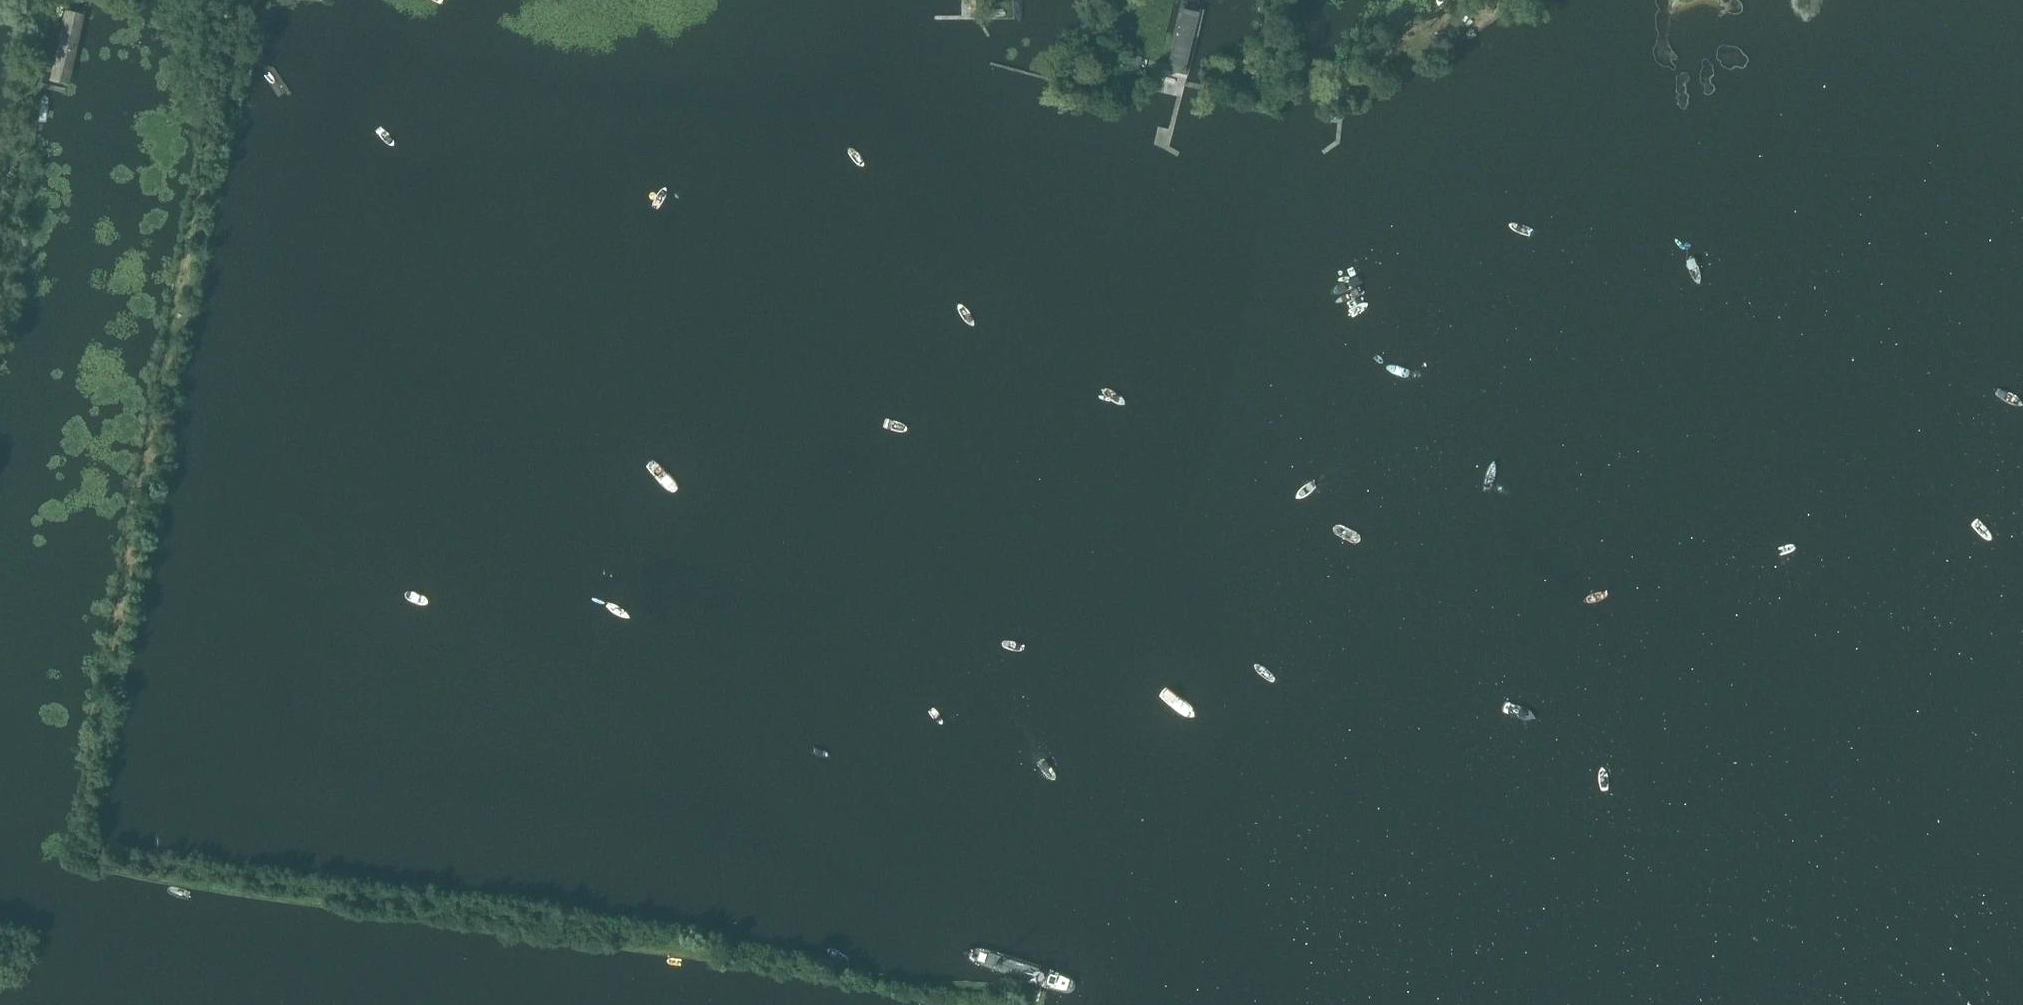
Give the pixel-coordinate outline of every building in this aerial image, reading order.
[(1200,10),(1180,6),(1165,68),(1184,72),(1200,10)] [(85,12),(66,8),(50,80),(70,84),(85,12)] [(1141,57),(1125,53),(1121,67),(1137,71),(1141,57)]
